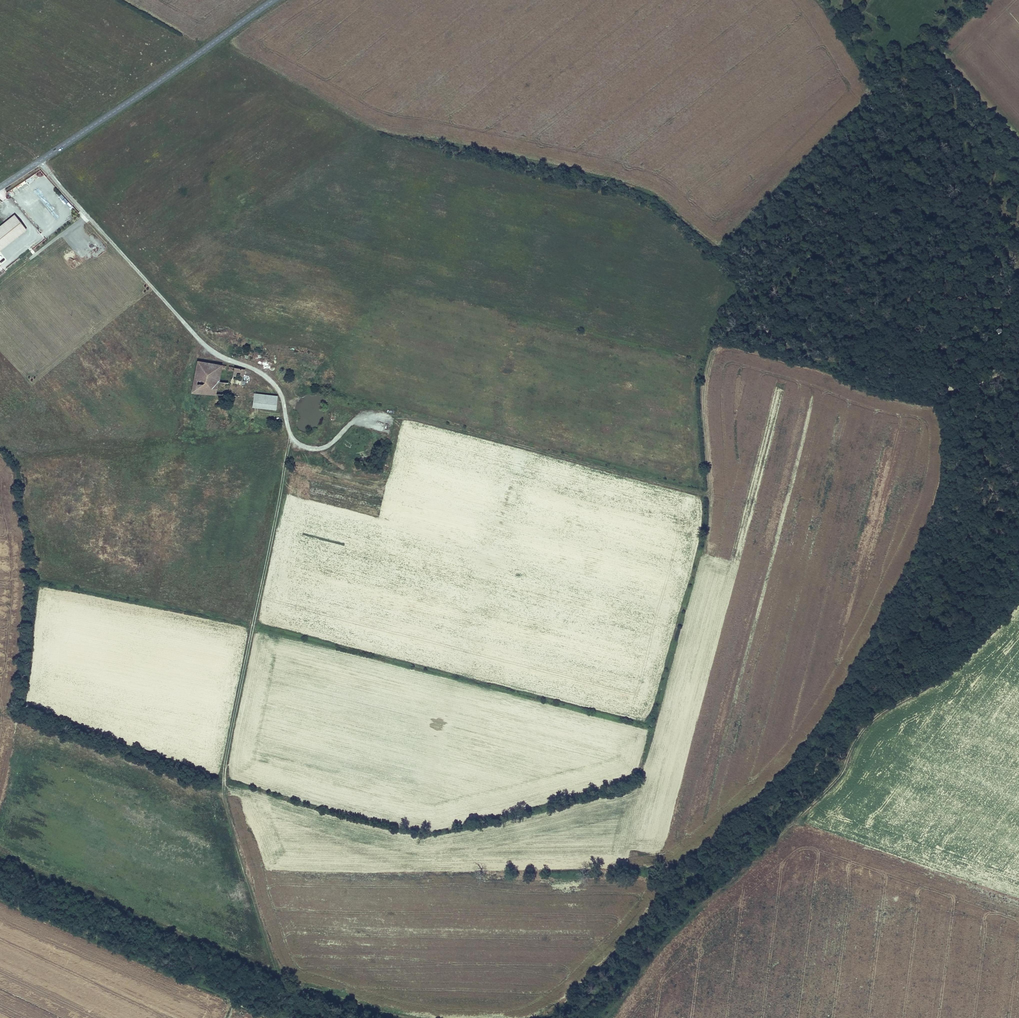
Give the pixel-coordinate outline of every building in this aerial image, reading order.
[(0,225),(0,250),(26,230),(14,214),(0,225)] [(221,366),(197,362),(191,393),(239,396),(244,370),(229,367),(229,370),(233,371),(231,384),(218,381),(221,369),(225,369),(226,366),(221,366)] [(275,410),(276,399),(254,397),(253,407),(275,410)] [(385,424),(380,422),(379,423),(376,422),(375,423),(368,421),(367,427),(382,432),(385,424)]
